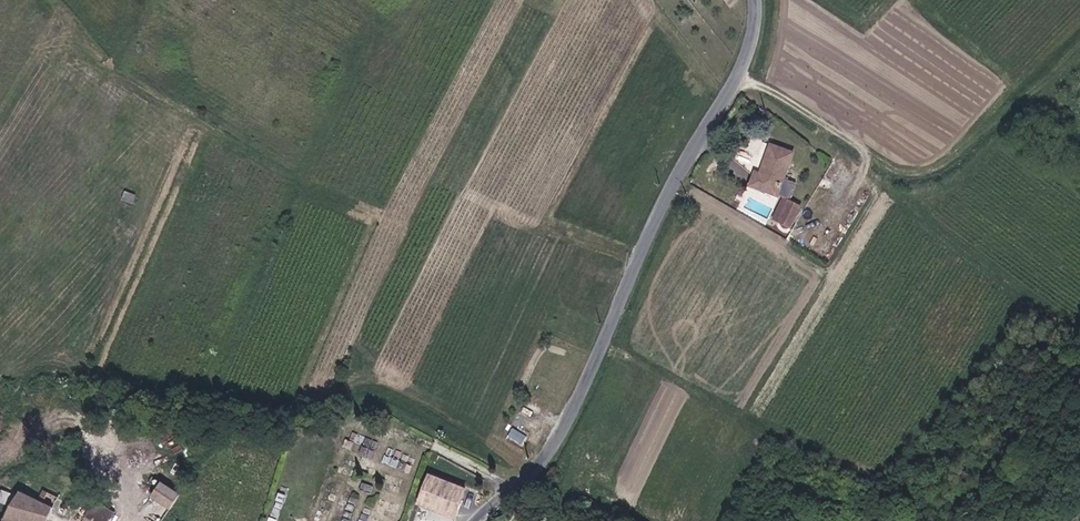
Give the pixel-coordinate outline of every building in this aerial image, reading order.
[(774,141),(768,158),(764,170),(756,168),(755,171),(752,180),(792,194),(798,177),(786,174),(794,148),(774,141)] [(764,170),(768,158),(740,144),(735,149),(755,171),(756,168),(764,170)] [(803,203),(793,197),(782,214),(792,220),(803,203)] [(425,471),(413,500),(451,514),(462,486),(425,471)] [(153,495),(172,509),(183,492),(164,479),(153,495)] [(58,494),(46,489),(41,500),(22,492),(5,520),(0,520),(48,520),(58,494)] [(17,492),(2,489),(0,498),(0,501),(14,504),(17,492)] [(87,515),(98,520),(109,520),(116,510),(96,499),(87,515)]
